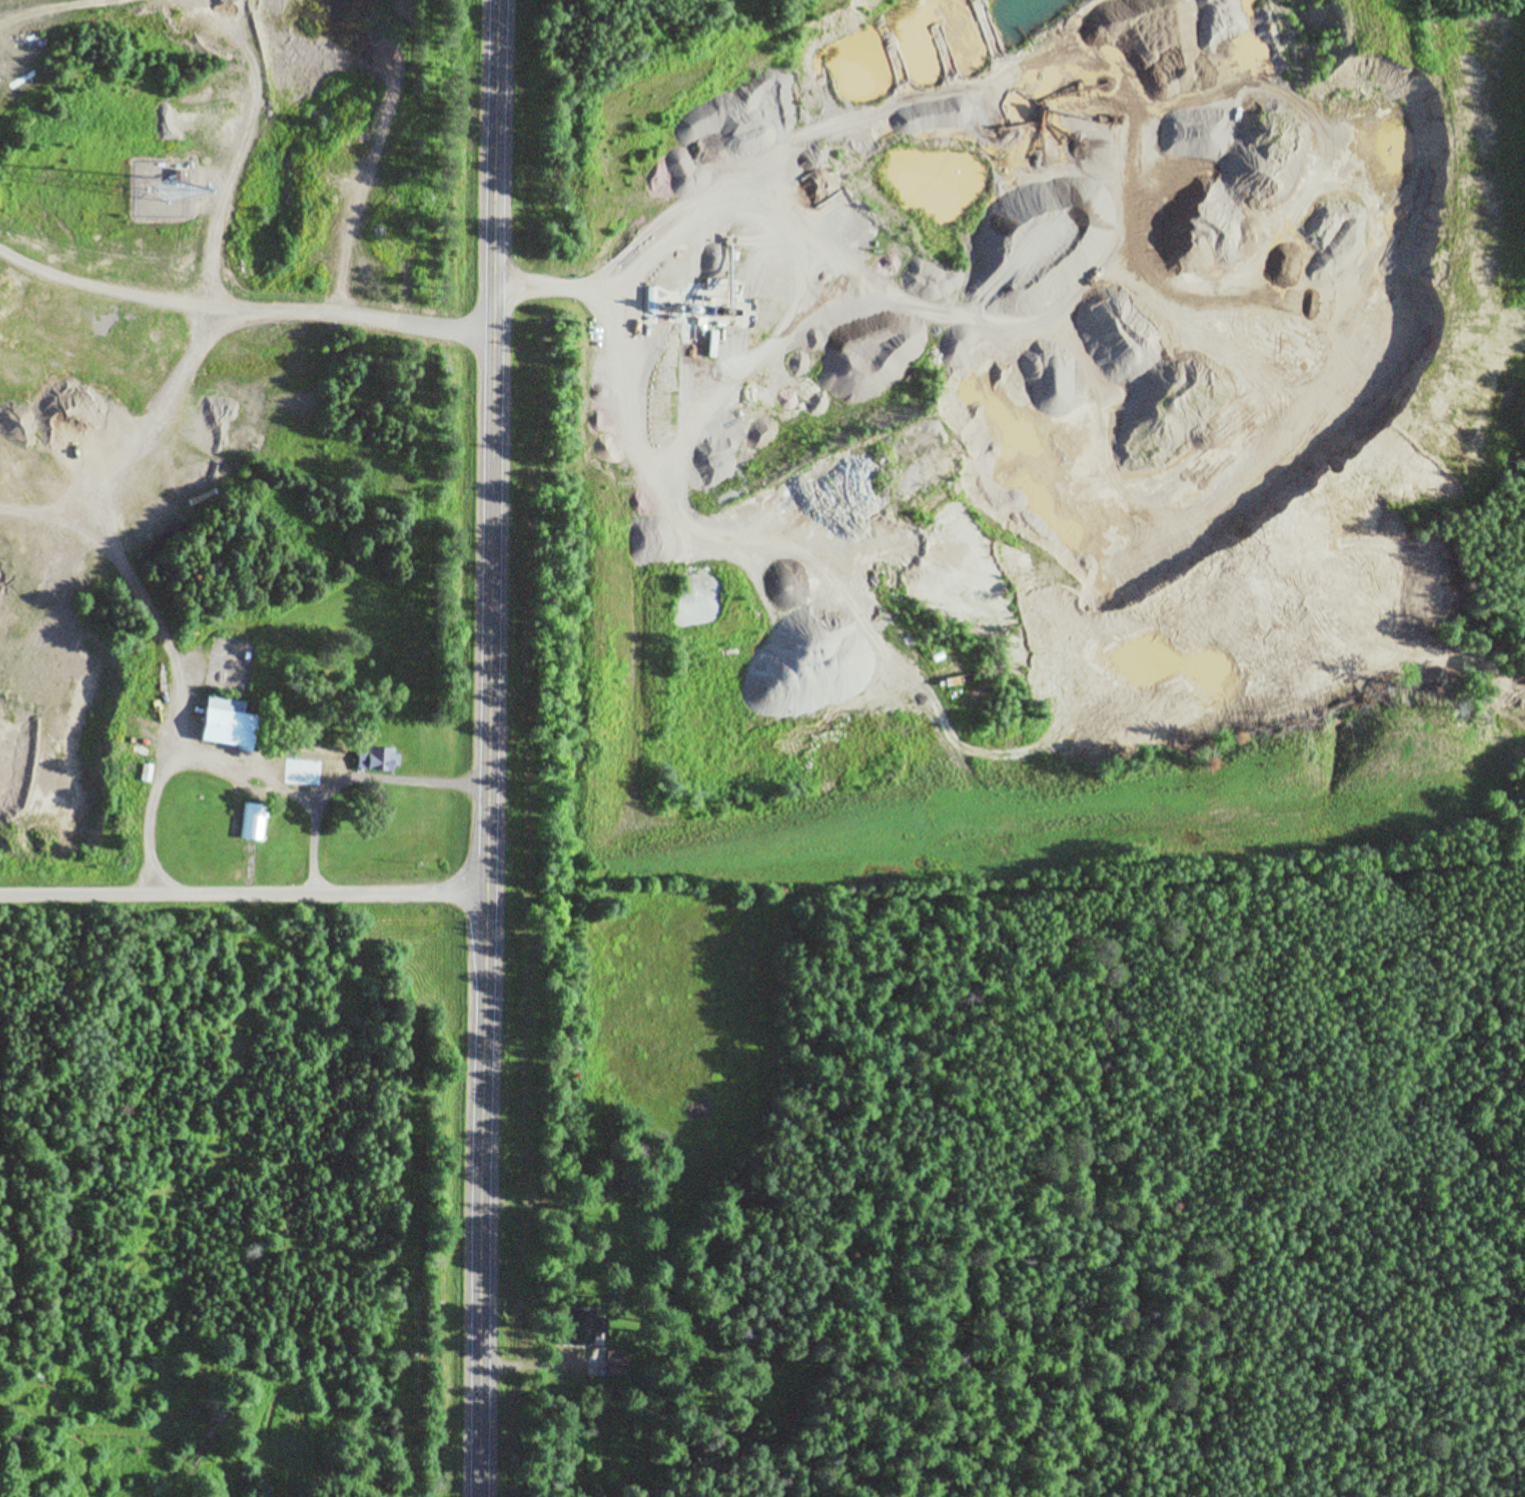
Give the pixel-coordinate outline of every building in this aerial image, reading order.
[(185,185),(185,170),(174,170),(174,185),(185,185)] [(220,483),(231,488),(241,466),(230,461),(220,483)] [(244,702),(205,697),(199,744),(251,750),(255,716),(242,714),(244,702)] [(364,771),(395,771),(395,747),(364,747),(364,771)] [(150,780),(150,765),(141,765),(141,780),(150,780)] [(297,786),(325,786),(325,765),(297,765),(297,786)] [(265,840),(266,805),(243,804),(242,839),(265,840)] [(592,1347),(592,1333),(604,1334),(604,1312),(567,1310),(565,1346),(592,1347)] [(625,1377),(625,1362),(616,1362),(616,1359),(608,1359),(608,1377),(625,1377)]
